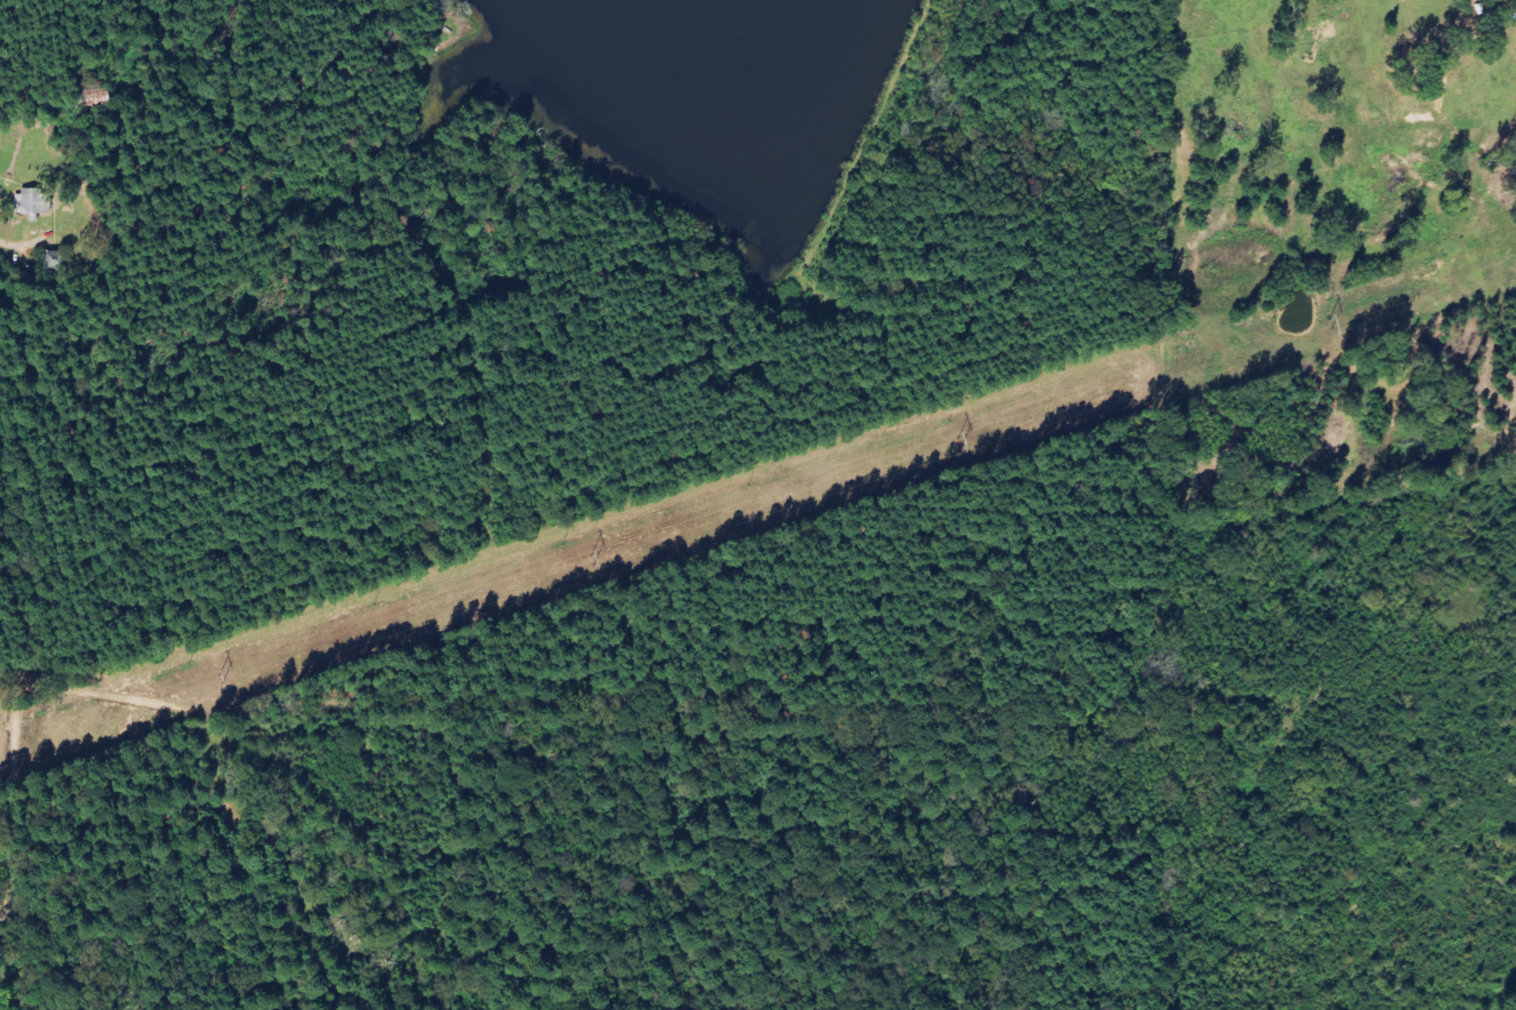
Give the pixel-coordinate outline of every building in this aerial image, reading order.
[(43,189),(25,189),(25,194),(25,222),(42,222),(42,215),(56,214),(56,197),(44,197),(43,189)]
